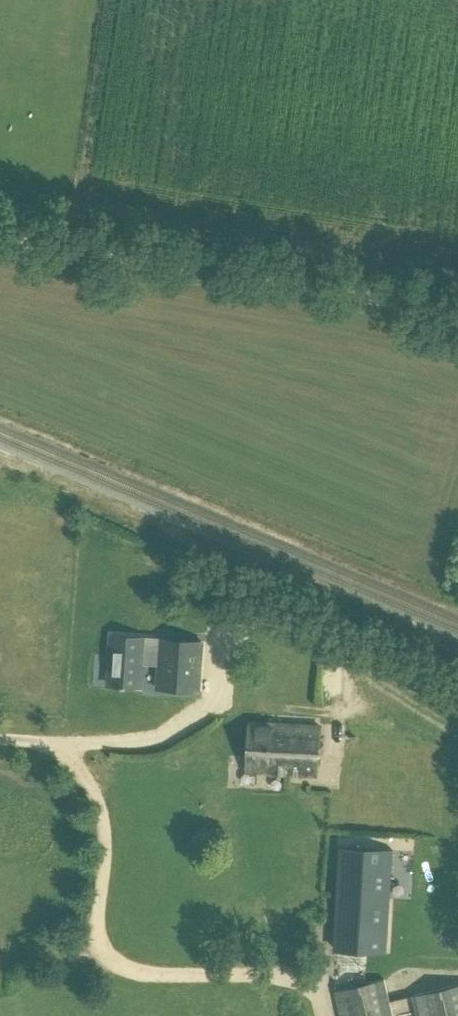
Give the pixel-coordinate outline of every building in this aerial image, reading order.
[(152,665),(154,639),(112,636),(111,656),(115,657),(114,685),(111,685),(111,687),(142,689),(143,665),(152,665)] [(154,639),(152,665),(159,666),(158,689),(195,691),(194,708),(206,708),(208,679),(200,678),(202,641),(154,639)] [(318,776),(321,726),(250,722),(248,773),(318,776)] [(342,732),(342,742),(359,743),(360,732),(359,732),(342,732)] [(392,849),(340,846),(333,950),(386,953),(392,849)] [(384,979),(335,991),(341,1015),(393,1015),(384,979)] [(413,996),(417,1015),(457,1015),(457,985),(413,996)]
